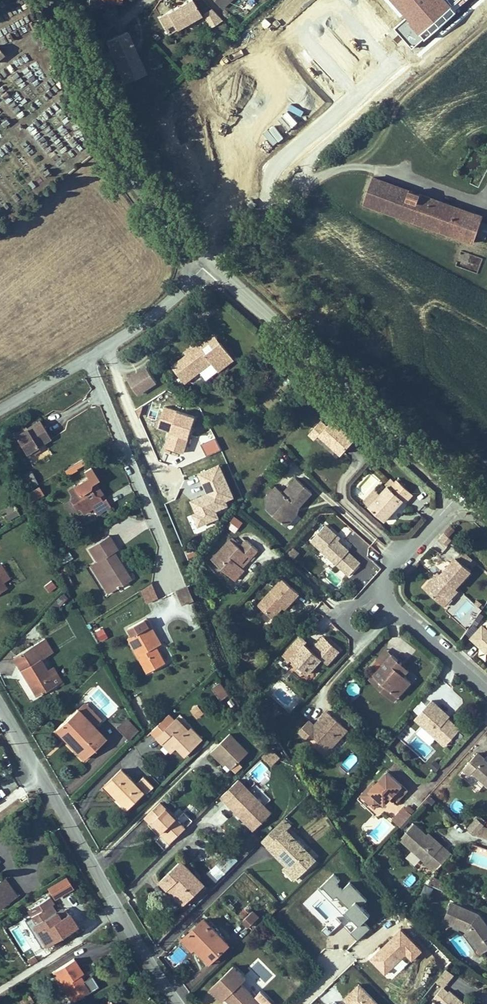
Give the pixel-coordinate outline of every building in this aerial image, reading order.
[(112,2),(112,0),(80,0),(79,7),(99,10),(99,5),(100,0),(104,1),(112,2)] [(213,12),(221,5),(219,3),(222,0),(201,0),(213,12)] [(192,18),(183,2),(173,7),(149,20),(158,37),(192,18)] [(214,25),(202,13),(193,17),(201,32),(214,25)] [(96,43),(112,78),(130,70),(122,53),(126,51),(118,34),(96,43)] [(76,48),(79,53),(86,50),(82,41),(75,44),(76,48)] [(136,76),(126,51),(122,53),(130,70),(112,78),(115,85),(136,76)] [(485,212),(374,174),(364,203),(476,240),(485,212)] [(203,348),(213,340),(210,337),(200,345),(203,348)] [(167,370),(181,387),(205,367),(211,375),(229,360),(216,344),(201,355),(198,352),(203,348),(200,345),(197,341),(180,355),(183,357),(167,370)] [(150,389),(141,375),(122,387),(131,402),(150,389)] [(341,455),(356,441),(335,420),(328,426),(323,420),(315,428),(320,434),(341,455)] [(34,427),(10,443),(22,462),(34,455),(32,451),(44,443),(40,436),(34,427)] [(320,434),(315,428),(310,433),(316,438),(320,434)] [(32,469),(22,473),(28,487),(37,483),(32,469)] [(91,501),(95,498),(90,489),(93,487),(85,476),(78,480),(81,485),(62,498),(66,504),(63,505),(71,517),(73,515),(76,521),(85,516),(89,522),(103,513),(98,505),(95,507),(91,501)] [(283,529),(294,517),(295,508),(308,493),(294,481),(281,497),(273,490),(262,501),(269,507),(274,512),(269,517),(283,529)] [(412,496),(396,481),(389,489),(386,486),(376,497),(365,509),(380,524),(393,510),(401,502),(404,504),(412,496)] [(40,486),(29,489),(32,498),(43,495),(40,486)] [(365,509),(376,497),(371,492),(360,504),(365,509)] [(264,513),(269,517),(274,512),(269,507),(264,513)] [(7,512),(0,516),(0,528),(1,529),(13,521),(7,512)] [(323,528),(308,544),(346,579),(353,571),(358,566),(345,555),(346,554),(336,544),(332,541),(335,539),(323,528)] [(446,538),(452,532),(449,528),(442,534),(446,538)] [(440,548),(447,541),(441,535),(435,543),(440,548)] [(247,560),(254,552),(240,538),(233,546),(227,541),(208,561),(228,580),(238,570),(235,567),(244,558),(247,560)] [(104,542),(87,553),(83,556),(98,579),(110,597),(126,587),(108,560),(113,556),(110,552),(104,542)] [(441,554),(449,561),(460,548),(452,542),(441,554)] [(56,557),(61,564),(72,557),(68,550),(56,557)] [(470,562),(460,553),(453,561),(463,570),(470,562)] [(463,570),(453,561),(437,578),(435,576),(427,585),(421,592),(435,605),(443,597),(446,599),(452,592),(468,575),(463,570)] [(69,586),(73,584),(66,570),(61,572),(69,586)] [(240,572),(238,570),(228,580),(230,583),(240,572)] [(52,579),(43,584),(47,592),(56,587),(52,579)] [(299,597),(279,579),(254,606),(272,622),(282,611),(285,607),(288,609),(293,604),(299,597)] [(193,596),(186,582),(176,587),(182,601),(193,596)] [(144,601),(157,597),(153,583),(139,587),(144,601)] [(60,607),(67,596),(61,592),(54,602),(60,607)] [(446,599),(443,597),(435,605),(441,610),(455,595),(452,592),(446,599)] [(463,592),(448,606),(464,623),(479,609),(463,592)] [(129,624),(133,632),(143,650),(138,653),(148,670),(165,660),(155,643),(161,640),(152,622),(148,615),(129,624)] [(478,630),(466,643),(483,658),(484,657),(486,659),(486,639),(478,630)] [(133,632),(128,635),(138,653),(143,650),(133,632)] [(294,653),(305,642),(307,640),(301,634),(288,647),(294,653)] [(314,650),(322,642),(319,639),(311,647),(314,650)] [(322,668),(335,654),(322,642),(314,650),(311,647),(305,642),(294,653),(288,647),(284,652),(290,657),(286,662),(302,677),(316,662),(322,668)] [(48,694),(39,679),(34,669),(47,662),(39,648),(6,667),(18,687),(28,705),(48,694)] [(376,667),(387,656),(383,653),(373,663),(376,667)] [(393,662),(387,656),(376,667),(368,676),(391,698),(405,684),(399,678),(388,668),(393,662)] [(404,673),(393,662),(388,668),(399,678),(404,673)] [(47,675),(39,679),(48,694),(55,690),(47,675)] [(391,698),(368,676),(363,680),(386,703),(391,698)] [(221,701),(213,688),(205,693),(213,706),(221,701)] [(189,710),(197,719),(204,713),(197,704),(189,710)] [(426,704),(409,723),(438,750),(454,734),(442,723),(430,712),(432,710),(426,704)] [(443,721),(432,710),(430,712),(442,723),(443,721)] [(51,739),(58,747),(63,743),(78,760),(73,765),(77,770),(100,750),(89,737),(96,731),(82,713),(51,739)] [(343,732),(323,714),(309,729),(304,724),(294,735),(301,741),(305,737),(323,754),(343,732)] [(126,716),(115,726),(129,739),(139,729),(126,716)] [(181,762),(198,746),(187,734),(183,737),(172,725),(153,744),(167,759),(173,753),(181,762)] [(242,755),(223,737),(203,757),(210,764),(216,770),(219,767),(225,773),(242,755)] [(63,743),(58,747),(67,758),(73,765),(78,760),(63,743)] [(271,746),(262,755),(271,765),(280,757),(271,746)] [(458,772),(464,778),(466,776),(486,795),(486,770),(480,763),(472,756),(458,772)] [(391,804),(401,793),(395,787),(381,774),(369,786),(367,784),(354,798),(357,801),(368,812),(380,799),(383,802),(386,798),(391,804)] [(218,795),(251,832),(272,812),(239,776),(218,795)] [(125,818),(138,806),(140,808),(148,800),(139,792),(132,799),(115,782),(97,800),(109,813),(115,807),(125,818)] [(115,807),(109,813),(119,823),(125,818),(115,807)] [(156,840),(166,849),(180,835),(187,828),(178,819),(171,826),(154,809),(136,827),(143,833),(145,829),(150,834),(156,840)] [(394,830),(406,817),(398,810),(386,823),(394,830)] [(468,838),(476,830),(478,828),(471,822),(462,832),(468,838)] [(265,852),(268,855),(273,852),(292,874),(307,859),(274,824),(256,843),(265,852)] [(420,838),(407,827),(393,842),(420,866),(419,868),(426,875),(444,856),(435,849),(429,843),(428,845),(420,838)] [(482,843),(485,833),(476,830),(468,838),(482,843)] [(429,843),(422,836),(420,838),(428,845),(429,843)] [(156,840),(154,843),(163,852),(166,849),(156,840)] [(219,880),(238,859),(229,850),(210,871),(219,880)] [(273,852),(268,855),(279,867),(276,870),(285,880),(292,874),(273,852)] [(195,891),(172,869),(151,890),(164,902),(175,912),(195,891)] [(333,873),(302,902),(330,931),(341,922),(358,940),(371,927),(363,919),(370,913),(361,903),(367,898),(350,880),(344,885),(333,873)] [(46,886),(54,898),(73,886),(65,874),(46,886)] [(439,886),(442,880),(432,876),(430,882),(439,886)] [(12,901),(0,884),(0,909),(12,901)] [(37,917),(31,920),(26,922),(42,952),(64,940),(57,925),(60,924),(52,911),(55,909),(51,902),(34,911),(37,917)] [(469,918),(442,905),(434,923),(456,934),(457,931),(459,931),(471,948),(484,938),(469,918)] [(34,911),(28,914),(31,920),(37,917),(34,911)] [(255,920),(249,914),(239,924),(245,930),(255,920)] [(180,946),(191,955),(196,950),(210,963),(223,948),(199,926),(180,946)] [(401,927),(369,957),(385,975),(407,955),(412,960),(423,950),(401,927)] [(456,934),(472,956),(483,948),(486,945),(486,942),(484,938),(471,948),(459,931),(457,931),(456,934)] [(180,946),(178,949),(188,958),(191,955),(180,946)] [(196,950),(191,955),(205,968),(210,963),(196,950)] [(75,962),(55,973),(73,1003),(74,1003),(91,994),(81,978),(84,976),(81,971),(75,962)] [(445,987),(453,972),(444,967),(436,982),(445,987)] [(235,990),(240,986),(227,974),(213,988),(226,1000),(222,1003),(262,1003),(255,997),(249,1003),(235,990)] [(342,996),(346,1000),(342,1003),(380,1003),(359,981),(342,996)] [(213,988),(204,997),(211,1003),(222,1003),(226,1000),(213,988)] [(451,1003),(437,993),(436,995),(430,990),(420,1003),(421,1003),(450,1003),(451,1003)]
